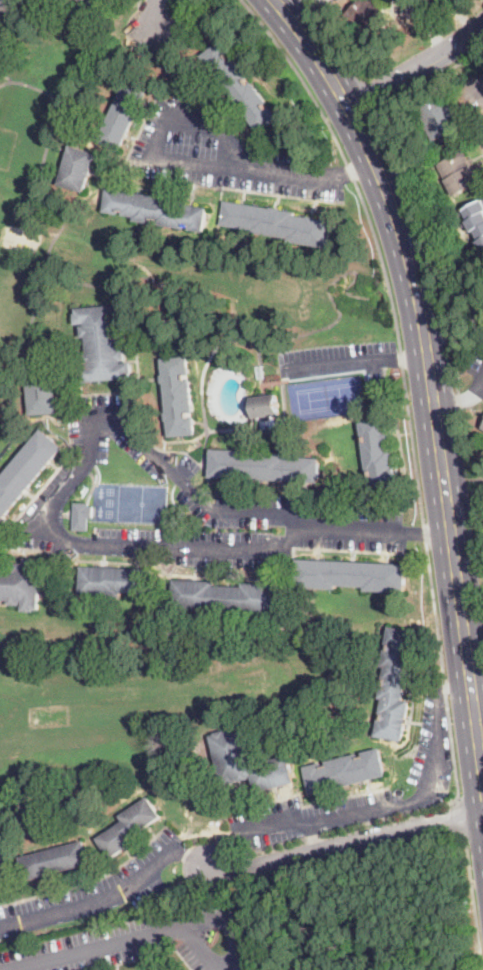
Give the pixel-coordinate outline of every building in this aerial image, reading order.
[(9,0),(0,19),(0,0),(9,0)] [(87,2),(88,0),(108,0),(102,11),(87,2)] [(373,2),(375,0),(388,14),(387,15),(392,20),(370,41),(346,15),(362,0),(371,0),(372,1),(373,2)] [(228,55),(231,58),(233,56),(250,78),(247,80),(250,83),(253,81),(269,103),(268,104),(270,107),(271,106),(281,118),(262,133),(202,56),(222,41),(231,53),(228,55)] [(120,151),(98,141),(127,81),(148,92),(120,151)] [(446,97),(449,103),(451,101),(460,116),(457,118),(462,126),(436,141),(418,110),(444,95),(446,97)] [(91,176),(90,176),(85,192),(59,185),(71,145),(97,153),(92,168),(94,169),(91,176)] [(455,196),(437,165),(464,150),(481,182),(455,196)] [(210,210),(209,215),(206,232),(191,229),(192,227),(188,226),(187,229),(135,220),(136,217),(124,215),(124,212),(120,211),(120,214),(105,212),(109,187),(180,199),(179,203),(210,208),(210,210)] [(460,213),(482,200),(482,251),(478,242),(480,240),(475,230),(472,232),(469,225),(464,228),(462,225),(469,221),(465,213),(461,216),(460,213)] [(260,206),(273,208),(273,207),(281,208),(281,209),(298,212),(297,215),(310,217),(310,216),(313,216),(318,217),(318,218),(334,221),(330,248),(292,242),(293,238),(253,232),(253,229),(222,225),(226,201),(260,206)] [(126,304),(126,309),(128,309),(129,320),(119,321),(119,322),(123,322),(124,334),(120,334),(121,349),(126,349),(127,361),(123,361),(123,363),(132,362),(134,378),(83,382),(83,377),(80,377),(80,375),(79,367),(89,366),(89,364),(85,364),(84,352),(88,352),(86,337),(83,338),(82,327),(82,326),(86,326),(85,324),(76,325),(75,314),(77,313),(76,308),(126,304)] [(188,378),(188,379),(191,379),(194,413),(190,413),(191,417),(195,417),(196,435),(169,437),(168,421),(166,421),(166,413),(167,413),(165,383),(163,383),(163,375),(164,375),(163,359),(189,356),(191,374),(188,375),(188,378)] [(42,415),(31,416),(27,375),(55,372),(59,413),(42,415)] [(279,410),(280,414),(280,415),(256,418),(255,411),(248,412),(246,402),(252,401),(252,397),(277,394),(279,410)] [(386,428),(387,431),(389,431),(391,441),(388,441),(389,451),(393,450),(395,466),(396,465),(399,490),(370,494),(369,483),(368,476),(371,475),(371,472),(368,472),(361,423),(385,419),(386,428)] [(64,447),(0,523),(0,480),(8,471),(42,429),(64,447)] [(320,482),(211,477),(212,449),(213,449),(290,453),(290,456),(321,458),(320,482)] [(94,506),(93,518),(89,518),(88,531),(73,530),(74,504),(75,503),(89,503),(89,506),(94,506)] [(10,600),(0,600),(0,566),(11,567),(12,563),(23,564),(23,567),(25,567),(25,558),(37,558),(37,560),(41,560),(39,610),(34,610),(34,612),(23,611),(23,601),(22,601),(21,606),(10,605),(10,600)] [(407,576),(406,593),(366,591),(366,586),(337,585),(337,589),(296,587),(298,562),(298,559),(407,564),(407,576)] [(154,587),(154,594),(122,593),(122,597),(82,594),(83,566),(155,570),(154,587)] [(199,581),(202,581),(215,582),(215,585),(244,587),(244,583),(284,585),(283,613),(278,613),(173,608),(175,580),(199,581)] [(405,736),(404,742),(376,736),(383,699),(380,698),(386,667),(382,666),(388,632),(389,627),(417,632),(405,700),(411,701),(405,736)] [(238,727),(239,729),(244,728),(253,765),(289,756),(295,780),(296,783),(257,792),(252,775),(250,776),(251,778),(228,784),(228,782),(222,784),(211,736),(215,735),(215,733),(226,730),(226,732),(228,732),(228,730),(238,727)] [(316,794),(311,795),(304,767),(373,750),(381,748),(387,776),(316,794)] [(115,856),(112,859),(98,838),(125,821),(121,815),(125,812),(149,797),(162,817),(136,834),(140,840),(115,856)] [(39,878),(27,881),(21,857),(64,846),(85,840),(91,864),(39,878)] [(12,875),(0,877),(0,849),(7,848),(12,875)]
